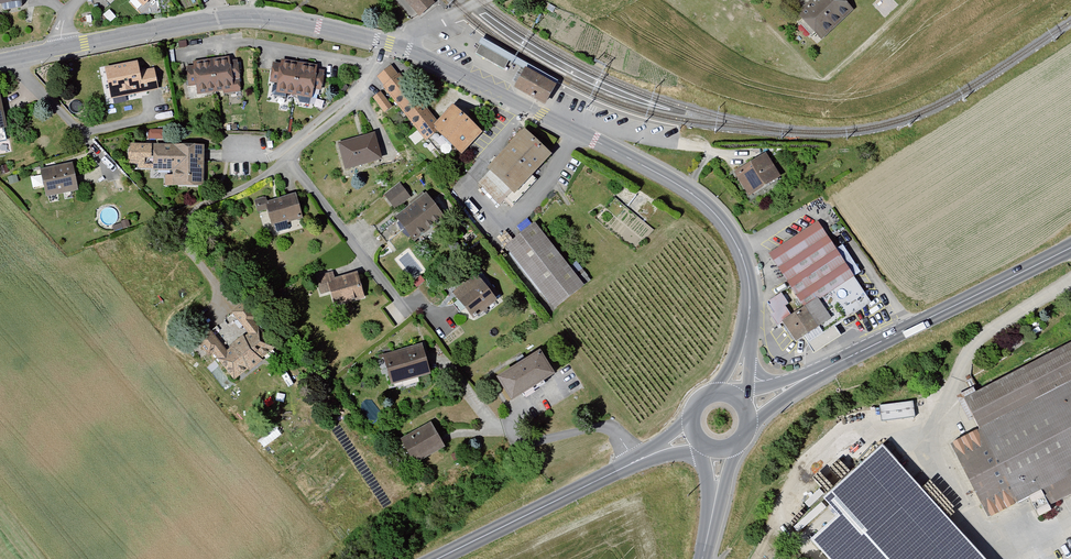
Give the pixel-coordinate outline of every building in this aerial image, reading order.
[(417,19),(433,6),(428,0),(401,0),(417,19)] [(819,40),(850,11),(840,0),(809,0),(794,14),(819,40)] [(229,60),(194,64),(195,68),(187,69),(189,87),(197,86),(198,95),(233,90),(231,82),(239,80),(237,63),(229,64),(229,60)] [(316,67),(282,62),(281,66),(273,65),(271,82),(278,83),(277,92),(311,97),(313,89),(320,90),(323,73),(315,71),(316,67)] [(136,64),(106,70),(112,98),(157,89),(154,73),(139,76),(136,64)] [(531,64),(529,69),(553,82),(556,78),(531,64)] [(529,69),(525,66),(514,86),(545,104),(556,83),(553,82),(529,69)] [(389,67),(375,78),(422,141),(433,134),(458,156),(479,134),(449,107),(435,120),(396,74),(389,67)] [(380,93),(371,100),(384,116),(393,110),(380,93)] [(519,132),(483,170),(487,174),(478,183),(498,207),(509,197),(513,198),(531,177),(536,182),(545,171),(540,167),(548,155),(519,132)] [(374,134),(335,145),(342,173),(382,162),(374,134)] [(202,147),(131,146),(131,163),(140,163),(140,169),(168,170),(168,184),(201,185),(202,147)] [(762,152),(729,172),(744,198),(777,179),(762,152)] [(71,167),(44,173),(49,196),(76,190),(71,167)] [(409,198),(399,186),(386,196),(396,209),(409,198)] [(265,198),(255,201),(259,212),(268,209),(272,226),(275,226),(278,233),(289,230),(287,223),(301,219),(295,197),(267,205),(265,198)] [(426,197),(397,219),(415,241),(443,219),(426,197)] [(818,224),(770,256),(806,309),(782,324),(795,344),(803,339),(807,344),(834,326),(869,303),(853,277),(861,272),(841,243),(833,248),(818,224)] [(533,225),(502,248),(549,311),(580,288),(533,225)] [(332,274),(317,278),(321,294),(332,291),(336,305),(362,297),(355,275),(334,282),(332,274)] [(495,304),(476,278),(456,293),(475,319),(495,304)] [(210,333),(199,341),(209,354),(214,350),(235,378),(248,368),(250,370),(262,361),(260,359),(274,349),(253,322),(257,319),(245,304),(234,313),(250,335),(244,340),(243,337),(230,347),(232,349),(226,354),(210,333)] [(948,446),(985,519),(1027,497),(1035,512),(1070,494),(1070,344),(960,400),(977,432),(948,446)] [(420,348),(385,358),(392,383),(428,373),(420,348)] [(539,359),(499,384),(512,405),(553,380),(539,359)] [(901,417),(901,411),(893,411),(893,406),(881,407),(882,418),(901,417)] [(429,428),(403,442),(414,463),(441,449),(429,428)] [(815,500),(829,516),(801,541),(818,558),(976,558),(875,446),(815,500)]
